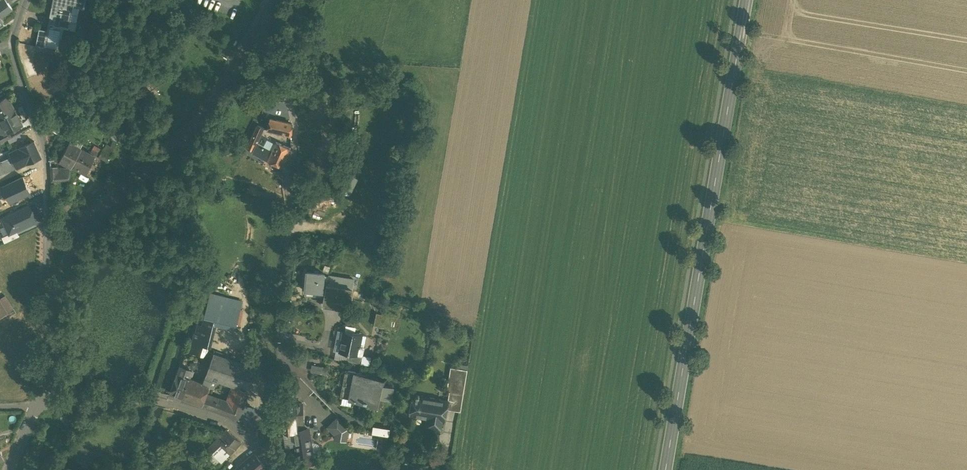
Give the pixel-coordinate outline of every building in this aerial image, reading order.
[(1,17),(14,8),(8,0),(0,0),(0,16),(1,17)] [(50,17),(70,21),(77,22),(79,7),(85,9),(86,0),(53,0),(50,17)] [(70,21),(50,17),(49,23),(63,25),(69,26),(70,21)] [(63,25),(49,23),(47,30),(49,31),(45,47),(58,50),(63,25)] [(47,30),(40,29),(36,46),(45,47),(49,31),(47,30)] [(0,99),(0,115),(13,108),(7,95),(0,99)] [(1,126),(2,128),(5,126),(7,131),(22,124),(13,108),(0,115),(0,124),(1,126)] [(55,116),(48,126),(58,133),(64,123),(55,116)] [(293,124),(270,118),(267,129),(292,135),(293,124)] [(264,127),(258,124),(251,140),(257,143),(264,127)] [(0,134),(0,143),(8,138),(5,132),(0,134)] [(257,143),(251,140),(247,147),(253,150),(257,143)] [(1,162),(0,161),(0,174),(15,167),(27,161),(27,162),(41,156),(34,141),(20,147),(21,149),(10,153),(12,157),(1,162)] [(291,148),(276,141),(268,159),(282,166),(291,148)] [(81,149),(69,143),(60,160),(69,165),(72,166),(81,149)] [(102,151),(94,146),(91,152),(99,156),(102,151)] [(94,156),(81,149),(72,166),(73,167),(85,172),(94,156)] [(111,155),(102,151),(99,156),(107,161),(111,155)] [(57,167),(50,167),(51,182),(72,180),(73,167),(72,166),(69,165),(67,168),(64,168),(63,173),(57,173),(57,167)] [(346,174),(339,190),(350,195),(357,179),(346,174)] [(23,177),(3,186),(10,202),(29,193),(30,192),(23,177)] [(9,234),(42,219),(35,203),(2,218),(9,234)] [(324,271),(307,270),(305,288),(322,289),(324,274),(324,271)] [(320,302),(323,302),(327,283),(329,284),(330,275),(324,274),(322,289),(320,302)] [(323,302),(348,307),(352,288),(329,284),(327,283),(323,302)] [(243,309),(211,300),(199,343),(210,346),(217,319),(239,325),(243,309)] [(362,333),(344,330),(340,349),(349,351),(358,353),(358,352),(362,333)] [(210,346),(199,343),(199,344),(193,343),(191,350),(207,355),(210,346)] [(358,353),(349,351),(347,359),(361,362),(363,353),(358,352),(358,353)] [(249,365),(215,352),(206,375),(213,378),(233,385),(249,392),(255,376),(249,365)] [(188,369),(181,366),(178,373),(185,375),(188,369)] [(468,368),(454,366),(450,389),(464,392),(468,368)] [(362,372),(349,369),(344,393),(361,397),(361,398),(368,399),(368,398),(382,401),(381,404),(382,404),(384,394),(386,383),(388,377),(387,376),(386,379),(362,374),(362,372)] [(178,373),(177,372),(170,392),(203,404),(206,395),(210,385),(203,382),(185,375),(178,373)] [(213,378),(206,375),(203,382),(210,385),(213,378)] [(393,384),(386,383),(384,394),(391,395),(393,384)] [(226,403),(223,412),(239,418),(244,405),(249,392),(233,385),(226,403)] [(464,392),(450,389),(448,399),(449,399),(448,407),(461,410),(464,392)] [(435,396),(430,395),(430,396),(418,394),(418,392),(415,392),(415,393),(413,393),(412,396),(417,397),(415,413),(429,416),(429,424),(440,426),(442,418),(446,419),(448,407),(449,399),(448,399),(435,396)] [(226,403),(206,395),(203,404),(223,412),(226,403)] [(303,402),(286,402),(286,408),(296,408),(296,414),(303,414),(303,402)] [(244,405),(239,418),(249,422),(253,409),(244,405)] [(286,408),(283,408),(285,430),(295,429),(298,429),(298,428),(305,428),(304,424),(301,424),(300,422),(299,420),(296,420),(296,414),(296,408),(286,408)] [(338,415),(328,425),(336,433),(335,437),(346,439),(348,426),(338,415)] [(305,428),(298,428),(298,429),(295,429),(297,448),(312,447),(310,427),(305,428)] [(242,442),(227,429),(207,449),(212,453),(220,444),(230,454),(235,450),(242,442)] [(230,454),(220,444),(212,453),(222,462),(230,454)] [(312,447),(297,448),(299,462),(319,460),(319,450),(313,451),(312,447)] [(235,469),(258,469),(264,465),(254,454),(235,469)]
